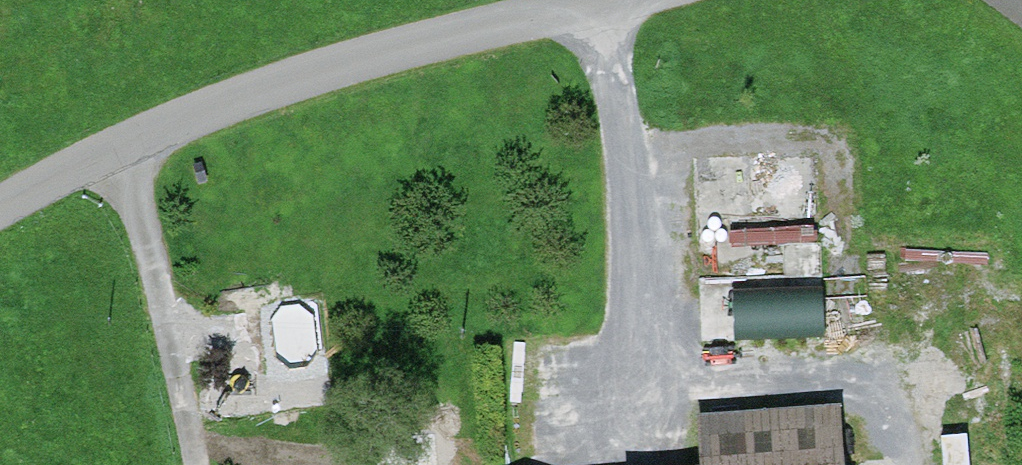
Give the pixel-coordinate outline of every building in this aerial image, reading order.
[(830,419),(704,427),(707,464),(833,464),(830,419)]
